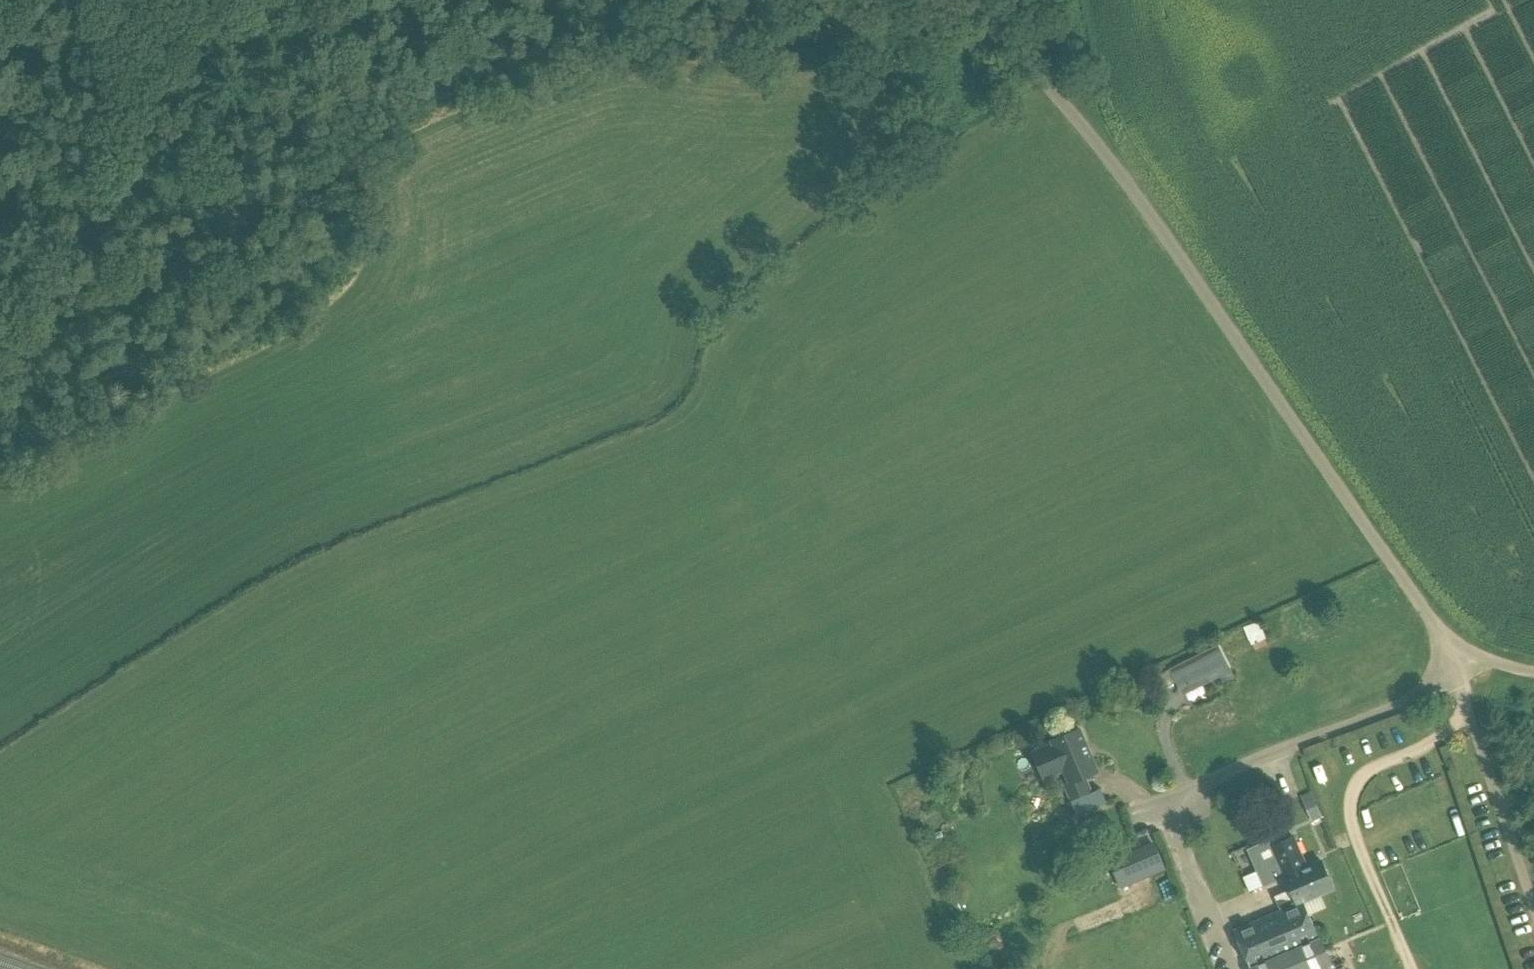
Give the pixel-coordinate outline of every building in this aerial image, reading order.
[(1267,638),(1260,622),(1246,628),(1255,650),(1268,645),(1265,639),(1267,638)] [(1204,685),(1232,671),(1218,645),(1170,669),(1178,685),(1199,674),(1204,685)] [(1044,780),(1066,771),(1070,781),(1065,783),(1071,798),(1092,790),(1087,777),(1099,772),(1081,729),(1053,741),(1053,742),(1031,751),(1044,780)] [(1247,849),(1264,888),(1286,877),(1302,870),(1297,859),(1304,856),(1296,837),(1275,846),(1271,838),(1247,849)] [(1117,859),(1125,883),(1169,868),(1161,844),(1117,859)] [(1286,877),(1292,891),(1277,897),(1283,910),(1235,931),(1251,968),(1333,968),(1318,935),(1318,936),(1304,904),(1336,890),(1323,860),(1308,867),(1309,867),(1302,870),(1286,877)]
